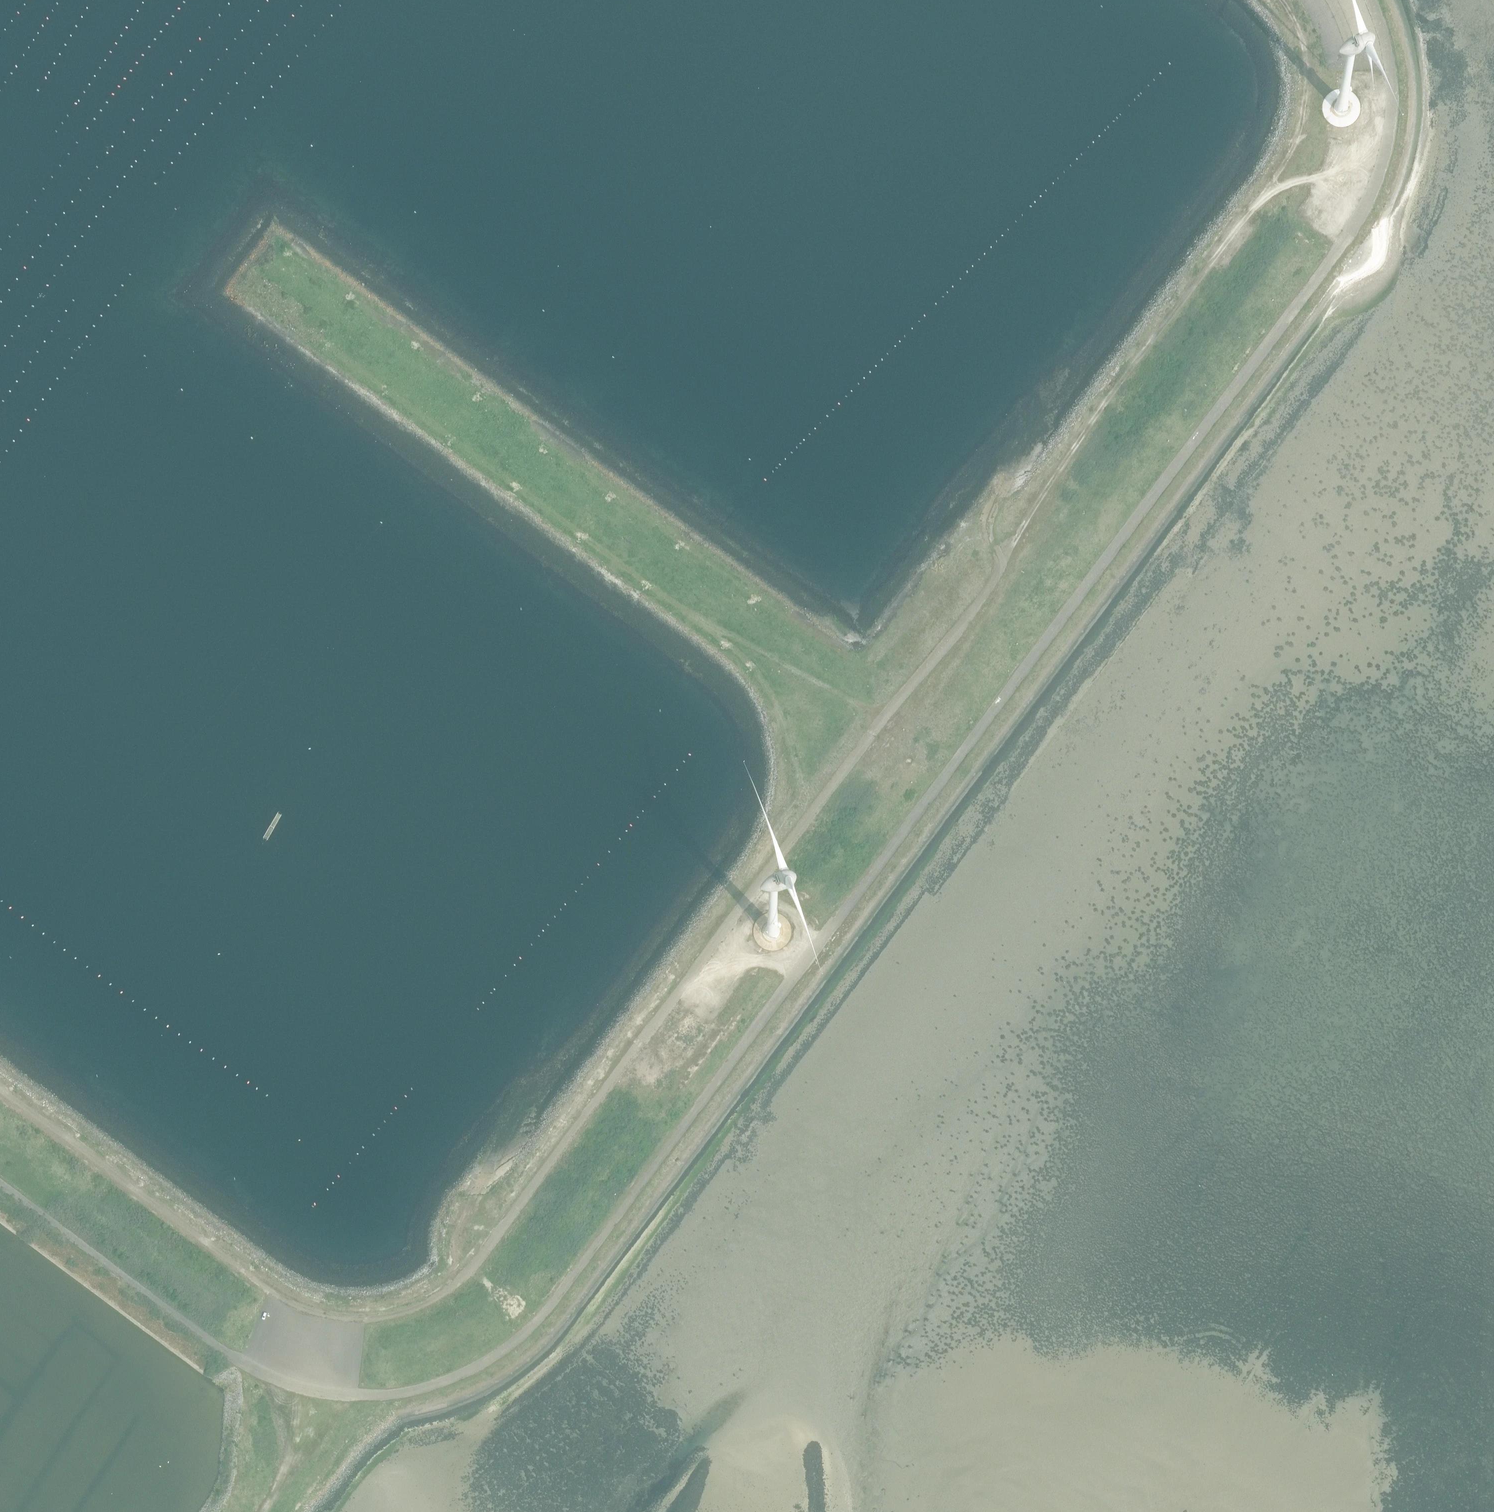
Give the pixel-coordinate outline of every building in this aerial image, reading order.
[(1334,107),(1334,109),(1335,110),(1335,112),(1336,113),(1338,114),(1339,115),(1341,115),(1342,115),(1344,114),(1345,113),(1346,112),(1347,110),(1348,109),(1347,107),(1347,106),(1346,104),(1345,103),(1343,102),(1342,102),(1340,102),(1339,102),(1337,103),(1336,104),(1335,105),(1334,107)] [(765,931),(765,933),(765,934),(766,936),(767,937),(769,938),(770,939),(772,939),(774,939),(775,938),(776,937),(777,936),(778,934),(778,933),(778,931),(778,929),(777,928),(776,927),(774,926),(773,926),(771,926),(769,926),(768,927),(767,928),(766,930),(765,931)] [(519,1310),(523,1305),(520,1303),(518,1306),(517,1307),(513,1310),(510,1313),(511,1316),(515,1313),(519,1310)]
